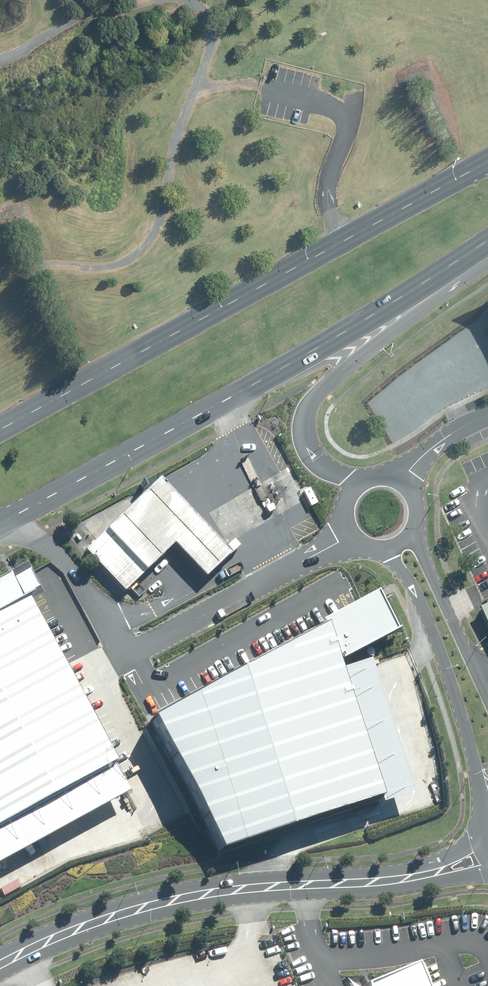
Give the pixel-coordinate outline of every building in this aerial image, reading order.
[(162,479),(87,551),(126,592),(175,545),(208,579),(234,554),(162,479)] [(131,793),(29,606),(41,599),(24,567),(0,580),(0,864),(131,793)] [(147,721),(220,850),(378,799),(379,804),(413,794),(369,660),(336,671),(335,663),(395,630),(375,594),(147,721)] [(418,962),(369,983),(370,985),(429,985),(418,962)]
